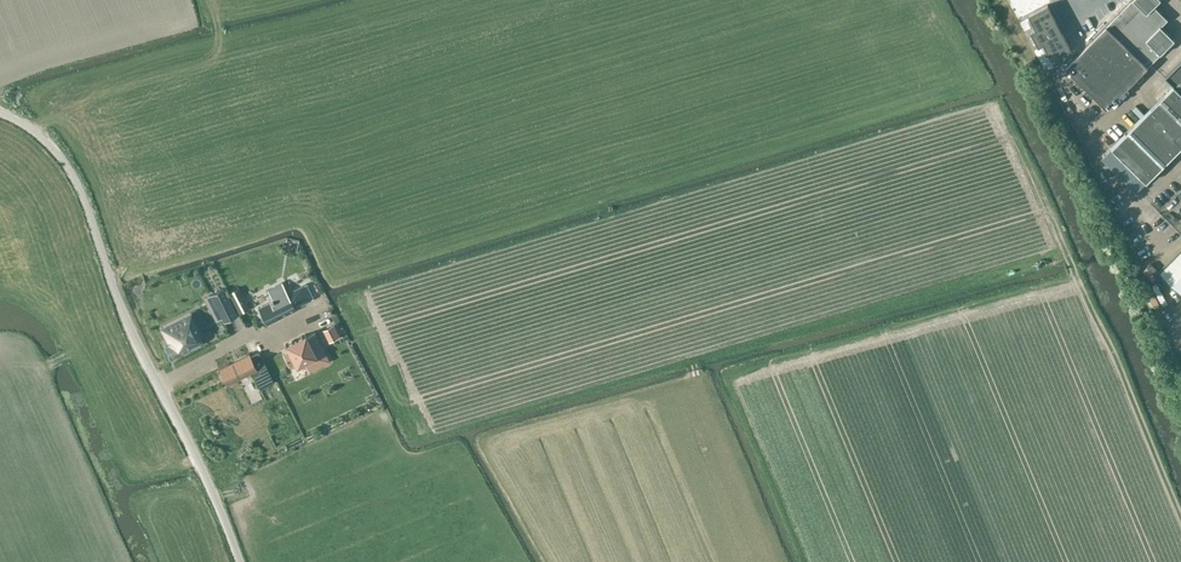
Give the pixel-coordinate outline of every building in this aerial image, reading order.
[(1065,66),(1107,107),(1163,50),(1165,51),(1169,47),(1168,46),(1175,39),(1161,25),(1168,18),(1155,5),(1159,0),(1131,0),(1065,66)] [(1071,47),(1063,33),(1058,36),(1050,20),(1055,17),(1048,3),(1028,14),(1036,28),(1031,30),(1039,46),(1044,43),(1051,57),(1071,47)] [(1057,69),(1063,59),(1057,55),(1051,65),(1057,69)] [(1146,181),(1180,146),(1180,60),(1165,76),(1174,84),(1112,146),(1103,156),(1114,166),(1112,168),(1118,174),(1120,172),(1138,189),(1146,181)] [(1066,83),(1061,87),(1069,99),(1074,96),(1066,83)] [(1158,269),(1180,292),(1180,246),(1158,269)] [(257,307),(266,324),(266,323),(296,309),(295,306),(312,298),(305,283),(287,292),(282,282),(267,289),(272,297),(269,299),(270,301),(258,307),(257,307)] [(216,320),(223,317),(219,310),(231,304),(223,287),(210,294),(215,305),(209,308),(216,320)] [(240,290),(231,295),(240,312),(248,308),(240,290)] [(199,334),(201,333),(191,312),(161,328),(169,345),(165,346),(170,358),(203,342),(199,334)] [(331,325),(324,329),(329,340),(337,336),(331,325)] [(303,337),(302,335),(298,337),(299,338),(295,340),(294,339),(285,343),(288,350),(283,353),(286,358),(285,359),(286,360),(289,365),(294,362),(295,363),(303,359),(308,370),(324,362),(320,354),(324,351),(314,331),(303,337)] [(246,355),(232,362),(228,363),(218,368),(227,384),(251,372),(259,388),(274,381),(259,351),(251,356),(249,352),(245,354),(246,355)]
